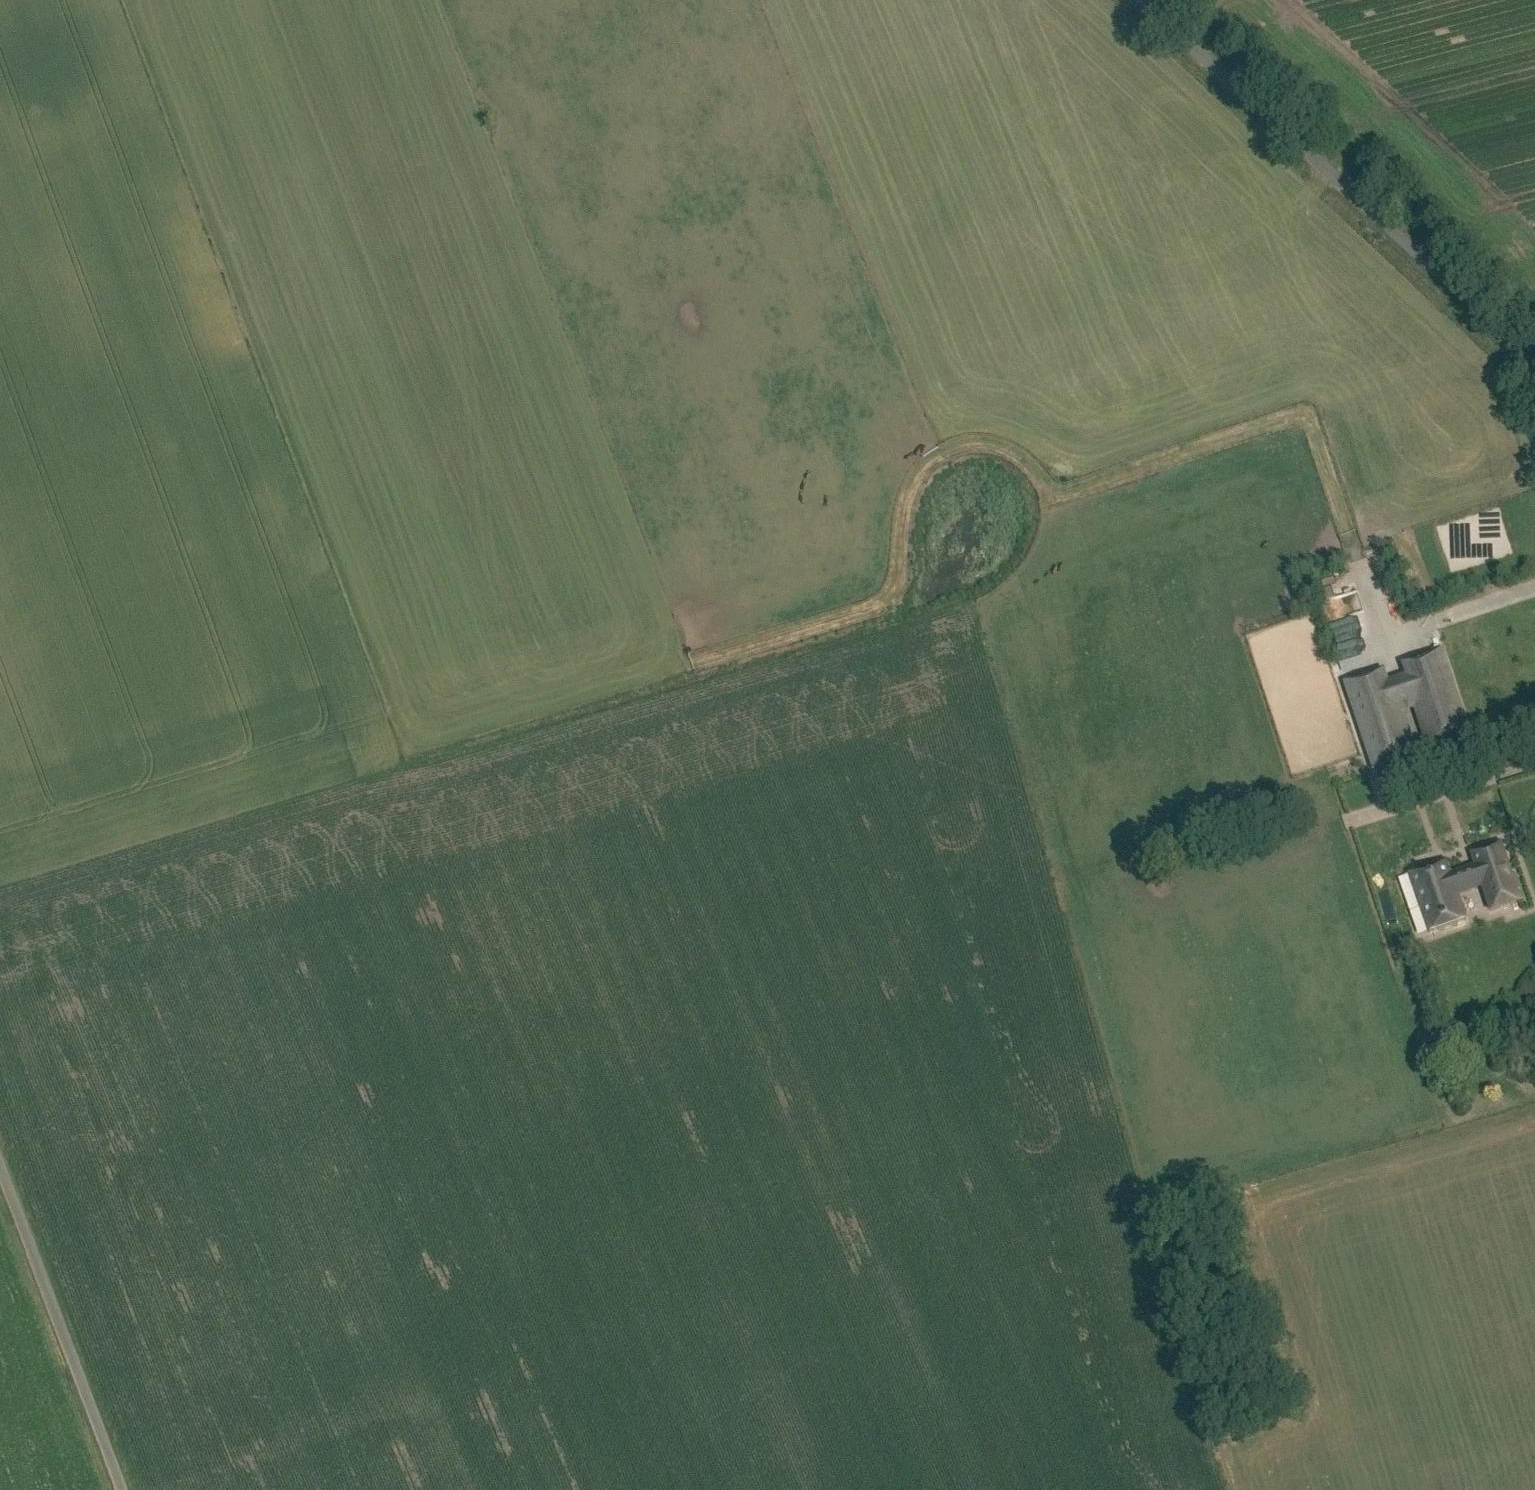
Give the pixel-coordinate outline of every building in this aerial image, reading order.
[(1346,632),(1372,627),(1369,611),(1343,617),(1346,632)] [(1405,729),(1428,721),(1436,744),(1468,733),(1449,676),(1451,676),(1442,650),(1404,663),(1408,675),(1388,682),(1383,670),(1345,683),(1354,708),(1356,708),(1376,764),(1412,752),(1405,729)] [(1482,884),(1490,911),(1523,901),(1516,876),(1512,877),(1502,843),(1472,853),(1477,867),(1465,871),(1464,869),(1450,873),(1447,860),(1417,870),(1427,903),(1420,905),(1428,930),(1465,919),(1457,894),(1470,890),(1470,888),(1482,884)]
